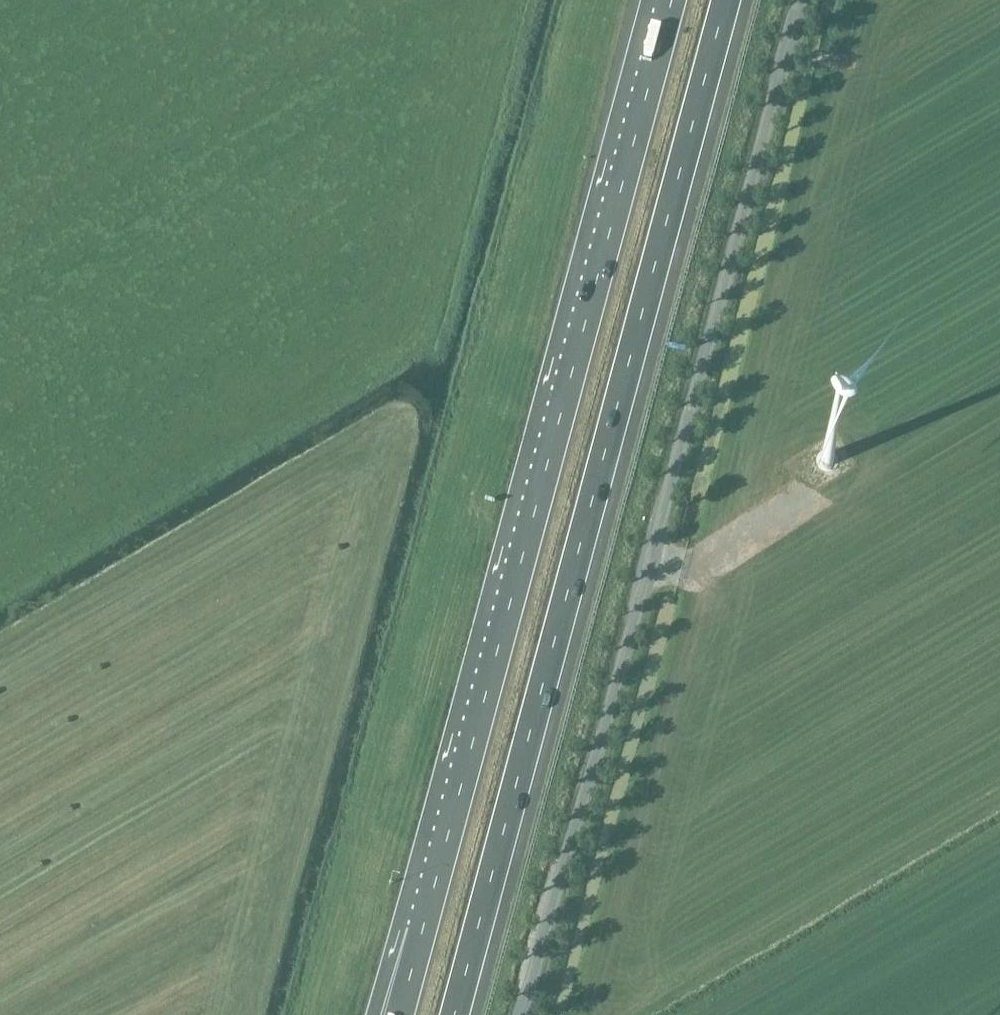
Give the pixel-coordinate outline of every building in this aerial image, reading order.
[(821,459),(821,460),(821,461),(821,462),(821,463),(822,463),(822,464),(823,465),(823,466),(824,466),(825,466),(826,467),(827,467),(828,467),(829,467),(830,467),(830,466),(831,466),(832,466),(832,465),(833,465),(833,464),(834,464),(834,463),(834,462),(835,461),(835,460),(835,459),(834,458),(834,457),(834,456),(833,456),(833,455),(832,455),(832,454),(831,454),(830,454),(830,453),(829,453),(828,453),(827,453),(826,453),(825,453),(825,454),(824,454),(823,454),(823,455),(822,455),(822,456),(822,457),(821,457),(821,458),(821,459)] [(448,705),(450,721),(462,720),(461,704),(448,705)]
